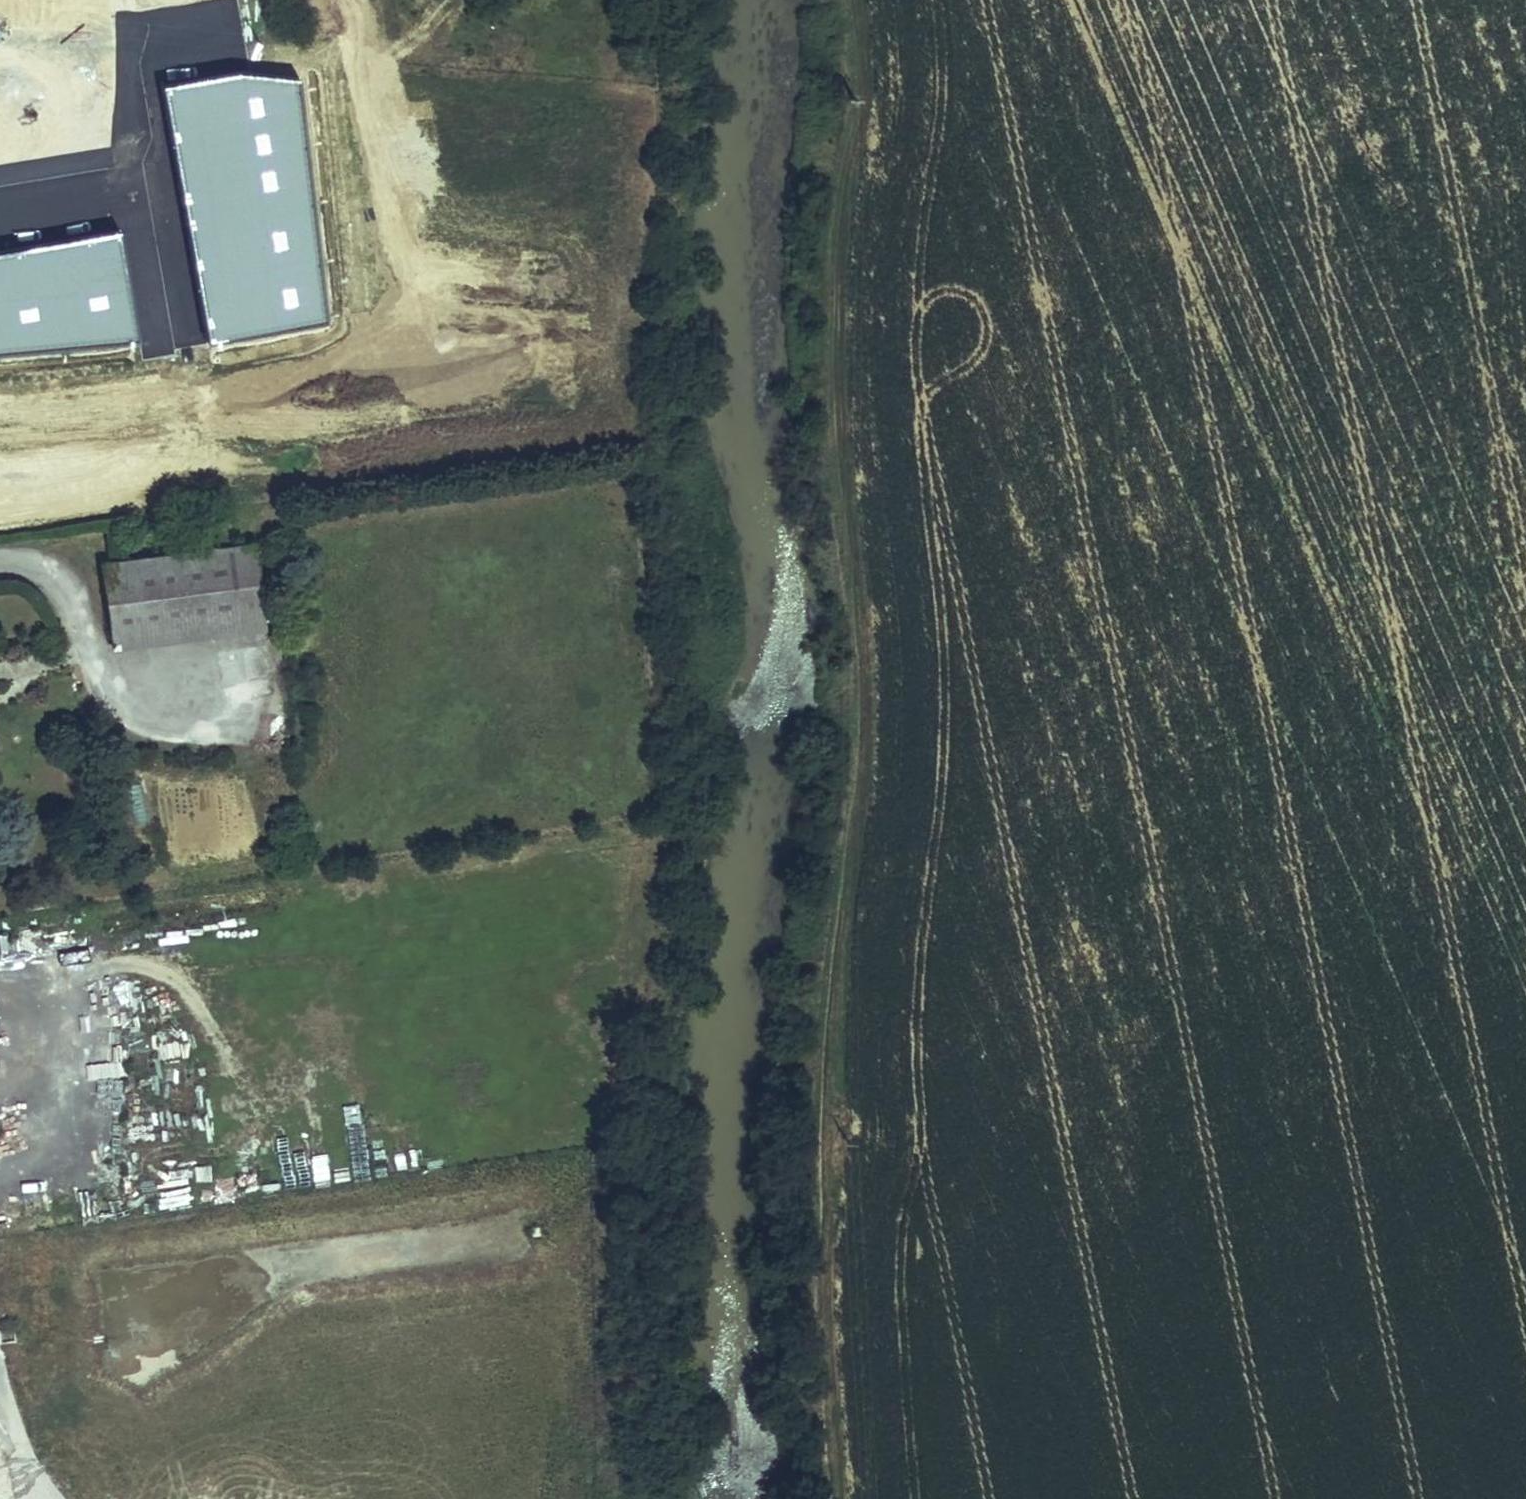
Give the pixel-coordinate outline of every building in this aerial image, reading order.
[(105,623),(232,604),(220,524),(93,543),(105,623)]
